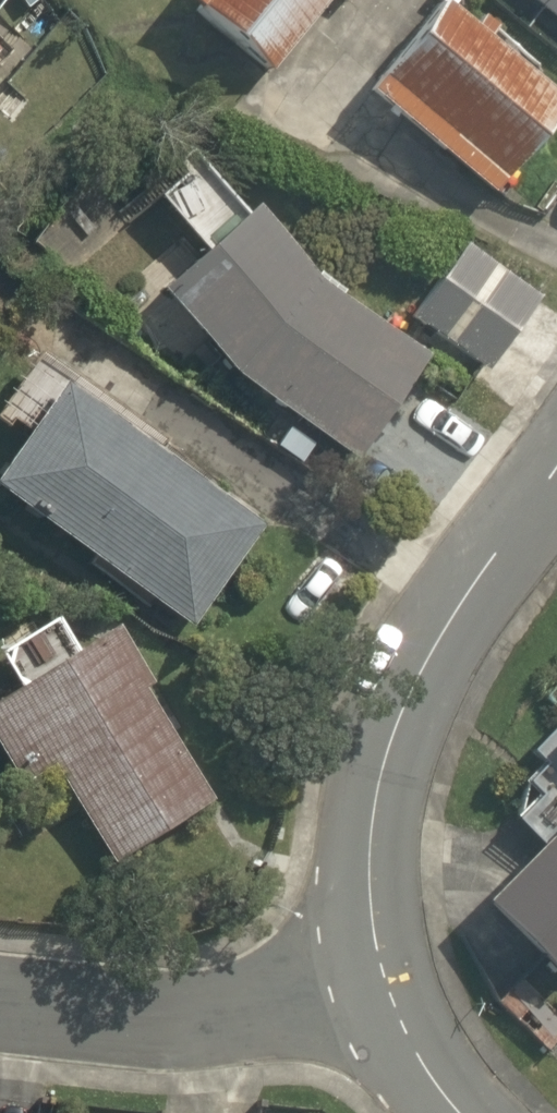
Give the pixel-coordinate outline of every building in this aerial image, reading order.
[(172,12),(264,87),(336,0),(182,0),(172,12)] [(556,37),(556,0),(509,0),(556,37)] [(433,8),(353,113),(490,218),(556,130),(556,103),(433,8)] [(291,277),(185,164),(142,204),(198,263),(155,303),(240,400),(343,471),(417,365),(291,277)] [(537,302),(458,245),(403,322),(482,379),(537,302)] [(52,395),(0,474),(0,518),(182,638),(255,528),(52,395)] [(0,697),(0,749),(40,830),(73,814),(108,886),(201,821),(111,636),(70,656),(55,627),(0,654),(0,658),(15,690),(0,697)] [(492,812),(533,848),(470,919),(556,997),(556,739),(492,812)]
